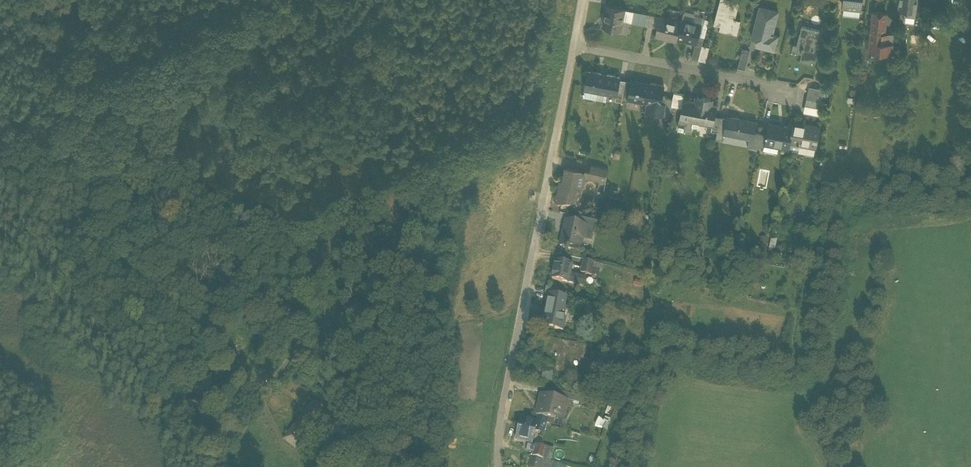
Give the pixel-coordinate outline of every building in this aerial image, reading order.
[(724,31),(725,27),(738,30),(740,20),(736,19),(736,18),(735,18),(736,13),(739,0),(720,0),(714,21),(721,22),(719,29),(724,31)] [(860,10),(861,0),(844,0),(843,5),(849,5),(848,8),(860,10)] [(904,9),(915,11),(916,10),(919,8),(919,4),(917,1),(917,0),(899,0),(898,9),(904,9)] [(620,30),(622,20),(624,8),(606,4),(604,13),(606,13),(603,26),(620,30)] [(757,45),(762,46),(763,43),(775,46),(778,36),(773,34),(772,34),(778,11),(759,6),(753,30),(760,32),(758,39),(757,45)] [(634,10),(624,8),(622,20),(632,22),(634,10)] [(848,8),(844,8),(843,14),(859,16),(860,10),(848,8)] [(682,18),(692,21),(694,14),(694,12),(684,9),(682,18)] [(632,22),(645,25),(647,13),(634,10),(632,22)] [(872,11),(870,32),(885,33),(887,13),(872,11)] [(656,15),(647,13),(645,25),(654,27),(656,15)] [(694,14),(692,21),(701,24),(703,18),(703,16),(694,14)] [(676,40),(677,37),(681,21),(660,16),(655,34),(676,40)] [(682,18),(681,21),(677,37),(696,42),(697,42),(697,41),(701,24),(692,21),(682,18)] [(701,24),(697,41),(702,43),(709,19),(703,18),(701,24)] [(800,60),(810,63),(810,61),(815,62),(820,44),(817,43),(820,30),(802,25),(796,45),(802,46),(801,51),(802,51),(801,53),(800,60)] [(760,32),(753,30),(751,37),(758,39),(760,32)] [(884,37),(885,33),(870,32),(868,51),(871,52),(884,53),(892,54),(893,43),(887,42),(887,37),(884,37)] [(894,35),(885,33),(884,37),(887,37),(887,42),(893,43),(894,35)] [(691,58),(698,60),(702,45),(702,43),(697,41),(697,42),(696,42),(691,58)] [(802,46),(796,45),(793,44),(792,50),(801,53),(802,51),(801,51),(802,46)] [(709,47),(702,45),(698,60),(705,61),(709,47)] [(738,67),(745,69),(749,51),(742,49),(738,67)] [(616,95),(617,95),(620,79),(620,77),(587,71),(584,89),(585,89),(598,92),(598,90),(606,91),(606,93),(616,95)] [(615,100),(621,101),(625,80),(620,79),(617,95),(616,95),(615,100)] [(631,81),(625,80),(621,101),(627,102),(628,99),(627,99),(631,81)] [(642,100),(648,101),(660,103),(662,97),(664,85),(650,83),(650,85),(645,84),(645,83),(631,81),(627,99),(628,99),(642,101),(642,100)] [(809,86),(807,93),(822,96),(823,89),(809,86)] [(598,92),(585,89),(583,96),(605,100),(606,93),(606,91),(598,90),(598,92)] [(674,91),(672,99),(671,105),(682,107),(683,99),(684,99),(685,94),(674,91)] [(821,101),(822,96),(807,93),(806,98),(821,101)] [(678,129),(691,131),(692,125),(698,126),(699,122),(712,125),(714,116),(716,105),(710,104),(711,99),(697,96),(696,102),(684,99),(683,99),(682,107),(678,129)] [(666,98),(662,97),(660,103),(648,101),(645,112),(662,115),(666,98)] [(669,117),(671,105),(672,99),(666,98),(662,115),(669,117)] [(825,102),(821,101),(806,98),(805,104),(824,108),(825,102)] [(803,112),(822,116),(824,108),(805,104),(803,112)] [(749,139),(753,139),(755,131),(757,121),(744,118),(743,119),(727,116),(727,115),(726,118),(723,134),(724,134),(749,139)] [(711,130),(717,131),(720,117),(714,116),(712,125),(711,130)] [(726,118),(720,117),(717,131),(716,139),(723,140),(724,134),(723,134),(726,118)] [(765,143),(788,147),(793,122),(792,126),(784,125),(784,126),(769,123),(766,134),(765,143)] [(820,127),(793,122),(788,147),(789,147),(790,143),(797,144),(797,145),(798,145),(799,143),(800,143),(815,146),(816,146),(820,127)] [(757,149),(758,145),(761,133),(755,131),(753,139),(749,139),(748,147),(757,149)] [(766,134),(761,133),(758,145),(764,147),(765,143),(766,134)] [(814,154),(815,146),(800,143),(798,149),(798,151),(814,154)] [(579,147),(578,155),(588,157),(589,149),(579,147)] [(599,179),(606,181),(608,169),(591,165),(589,171),(589,172),(601,174),(600,178),(599,178),(599,179)] [(558,206),(562,207),(573,207),(576,194),(579,194),(580,186),(582,186),(584,176),(585,173),(584,173),(579,172),(579,171),(566,168),(563,186),(560,185),(557,201),(559,202),(558,206)] [(589,172),(589,171),(585,170),(584,173),(585,173),(584,176),(599,179),(599,178),(600,178),(601,174),(589,172)] [(608,199),(617,200),(620,188),(611,186),(608,199)] [(594,228),(595,228),(596,222),(580,218),(579,224),(594,227),(594,228)] [(569,246),(582,248),(585,235),(592,237),(594,228),(594,227),(579,224),(565,220),(563,229),(564,229),(560,246),(569,248),(569,246)] [(673,264),(681,265),(683,256),(682,256),(682,255),(680,254),(680,256),(675,255),(673,264)] [(591,275),(593,268),(594,263),(594,262),(584,260),(582,268),(581,273),(584,274),(591,275)] [(552,279),(568,283),(570,274),(572,266),(556,262),(552,279)] [(584,277),(584,274),(581,273),(582,268),(572,266),(570,274),(584,277)] [(584,277),(570,274),(568,283),(582,286),(584,277)] [(549,294),(559,296),(560,290),(546,287),(545,293),(549,294)] [(543,326),(563,330),(565,317),(561,316),(562,311),(564,312),(566,297),(559,296),(549,294),(546,310),(543,326)] [(555,376),(570,379),(571,372),(569,371),(571,358),(577,359),(578,356),(584,357),(586,347),(546,339),(545,349),(559,352),(557,363),(560,363),(559,369),(556,369),(555,376)] [(544,366),(543,373),(555,376),(556,369),(544,366)] [(567,401),(579,403),(580,397),(561,392),(559,398),(568,400),(567,401)] [(536,416),(538,416),(548,418),(553,419),(555,420),(556,417),(563,419),(567,401),(568,400),(559,398),(541,394),(536,416)] [(188,400),(188,410),(188,411),(201,411),(201,400),(188,400)] [(285,440),(295,448),(317,421),(319,417),(326,423),(324,426),(329,430),(336,421),(323,412),(325,410),(315,403),(306,413),(285,440)] [(538,416),(537,422),(538,422),(535,430),(544,433),(546,424),(548,418),(538,416)] [(317,421),(324,426),(326,423),(319,417),(317,421)] [(535,433),(535,430),(538,422),(537,422),(522,418),(516,439),(532,443),(533,437),(537,438),(538,434),(535,433)] [(595,426),(603,429),(606,423),(604,422),(599,418),(595,426)] [(348,430),(336,421),(329,430),(330,431),(329,433),(340,441),(348,430)] [(534,453),(535,446),(528,444),(526,451),(534,453)] [(542,459),(544,459),(547,448),(536,445),(535,446),(534,453),(533,457),(542,459)] [(554,449),(547,448),(544,459),(551,461),(554,449)] [(588,464),(593,466),(596,458),(591,456),(588,464)] [(542,460),(541,460),(531,458),(529,466),(540,466),(542,460)] [(553,462),(551,461),(544,459),(542,459),(541,460),(542,460),(540,466),(552,466),(553,462)]
